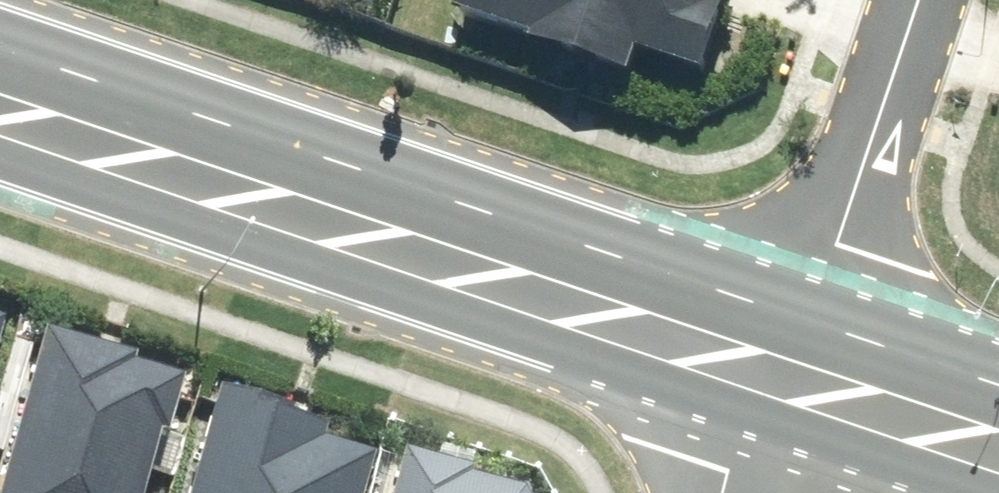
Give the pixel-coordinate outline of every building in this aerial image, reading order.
[(722,0),(470,0),(463,20),(533,44),(528,57),(627,91),(635,69),(692,88),(722,0)] [(176,400),(28,352),(0,439),(0,492),(133,492),(148,444),(161,448),(176,400)] [(379,466),(209,411),(182,492),(370,492),(379,466)] [(394,471),(387,492),(461,492),(394,471)]
